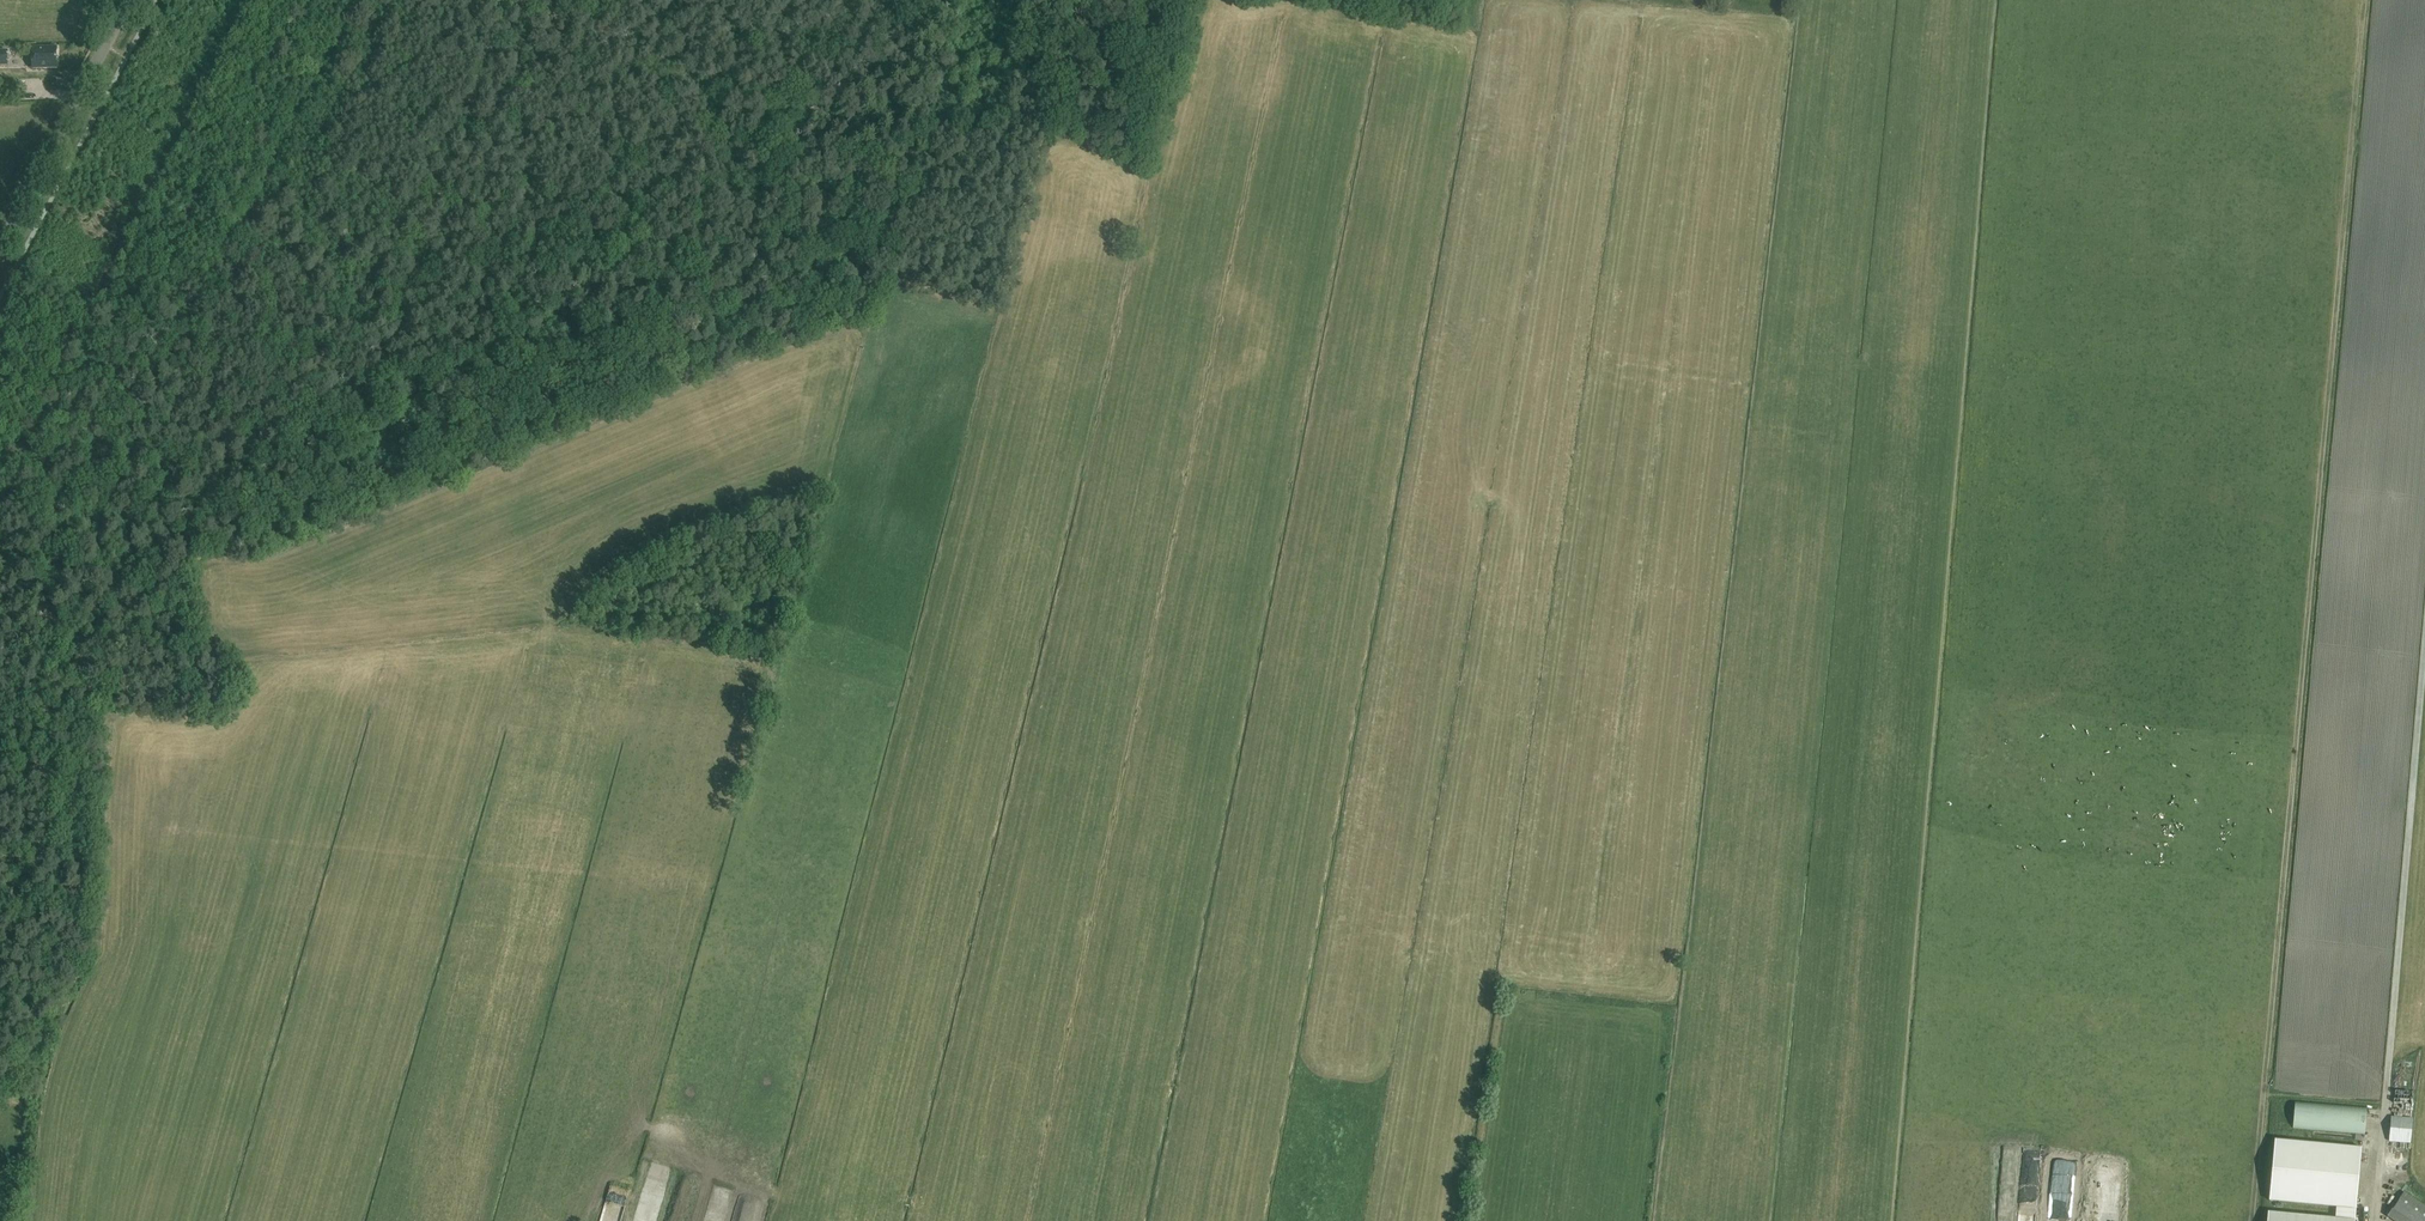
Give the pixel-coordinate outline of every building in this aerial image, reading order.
[(32,68),(55,68),(55,47),(32,47),(32,68)] [(95,620),(109,609),(104,602),(90,612),(95,620)] [(78,620),(68,626),(76,639),(86,633),(78,620)] [(2403,1112),(2412,1114),(2415,1100),(2406,1098),(2403,1112)] [(2292,1128),(2364,1134),(2367,1108),(2295,1102),(2292,1128)] [(2391,1124),(2391,1141),(2414,1140),(2414,1123),(2391,1124)] [(681,1140),(683,1128),(673,1127),(672,1139),(681,1140)] [(656,1134),(657,1141),(670,1139),(668,1131),(656,1134)] [(2275,1140),(2270,1201),(2336,1207),(2335,1218),(2268,1212),(2267,1220),(2356,1220),(2362,1148),(2275,1140)] [(2401,1220),(2424,1220),(2424,1203),(2406,1190),(2391,1214),(2401,1220)] [(715,1198),(713,1208),(726,1211),(728,1202),(715,1198)]
